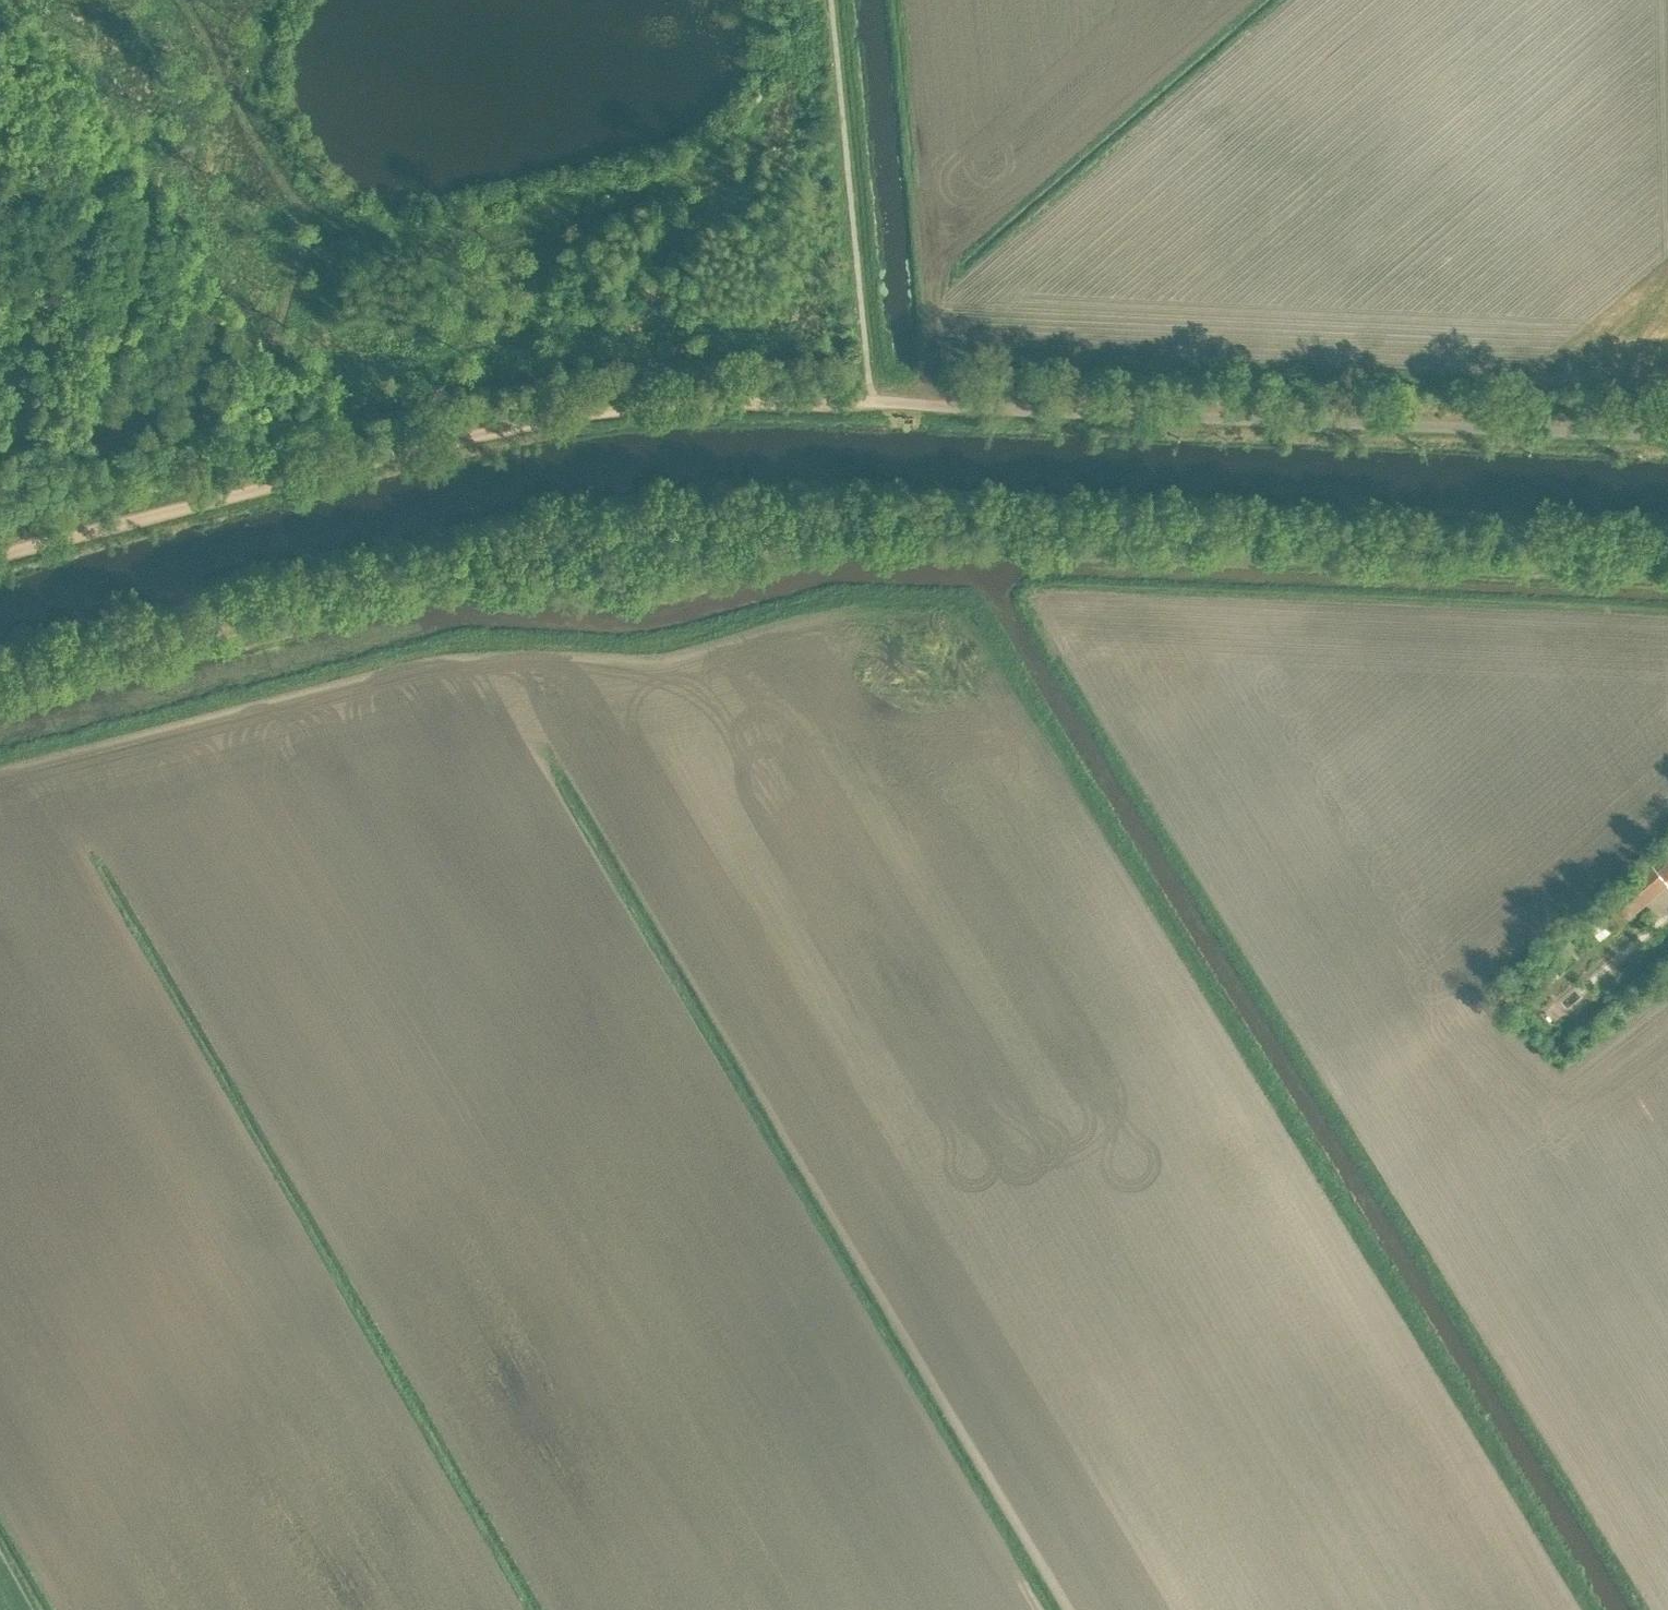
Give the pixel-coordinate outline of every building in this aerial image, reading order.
[(1613,900),(1627,917),(1667,882),(1667,862),(1658,871),(1653,866),(1613,900)]
